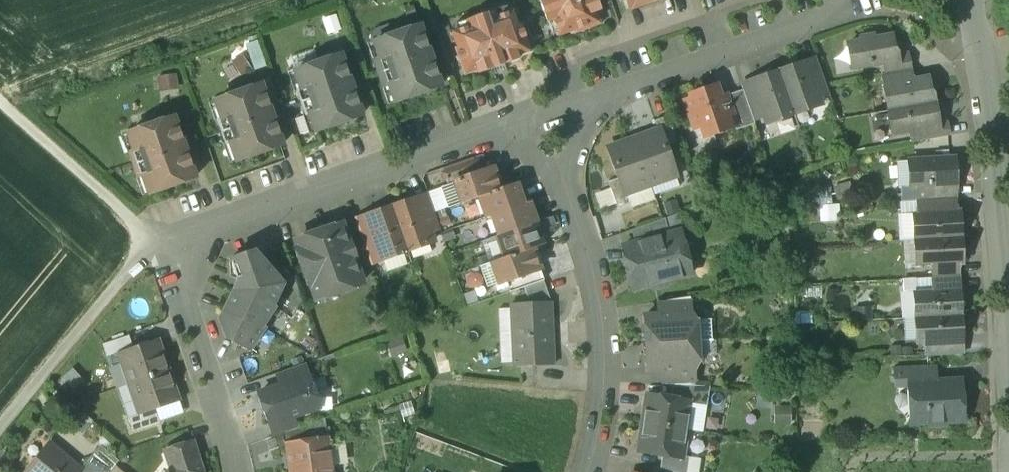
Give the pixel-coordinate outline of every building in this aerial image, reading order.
[(546,21),(545,22),(545,23),(552,21),(557,37),(559,36),(558,35),(573,30),(574,33),(600,24),(596,12),(598,11),(599,11),(599,9),(598,9),(595,0),(538,0),(546,21)] [(628,10),(655,0),(625,0),(628,10)] [(511,12),(496,17),(494,11),(492,11),(492,12),(467,21),(467,20),(465,21),(468,28),(453,33),(453,32),(451,33),(457,48),(454,49),(464,76),(477,71),(478,74),(518,60),(517,57),(530,52),(520,25),(518,26),(512,11),(511,12)] [(419,26),(374,42),(380,59),(375,61),(384,87),(389,85),(395,102),(440,87),(419,26)] [(891,37),(873,40),(870,36),(862,38),(860,42),(847,45),(851,68),(883,63),(882,62),(898,60),(898,58),(898,55),(894,53),(891,37)] [(340,55),(295,71),(301,89),(296,90),(305,116),(310,114),(316,132),(361,116),(340,55)] [(908,56),(898,58),(898,60),(882,62),(883,63),(885,74),(910,70),(908,56)] [(826,88),(817,60),(805,64),(815,92),(826,88)] [(805,62),(751,81),(752,83),(762,111),(766,124),(820,105),(815,92),(805,64),(805,62)] [(885,74),(881,75),(883,87),(914,81),(912,70),(910,70),(885,74)] [(914,81),(883,87),(887,110),(934,102),(933,98),(930,95),(927,79),(914,81)] [(752,83),(741,87),(742,90),(751,115),(762,111),(752,83)] [(282,145),(261,85),(215,101),(222,118),(216,120),(225,146),(231,144),(237,161),(282,145)] [(742,90),(719,98),(716,89),(710,91),(705,89),(689,94),(691,98),(684,100),(694,129),(701,126),(704,137),(734,126),(736,130),(754,124),(751,115),(742,90)] [(934,102),(887,110),(891,134),(911,131),(935,126),(935,125),(932,110),(935,107),(934,102)] [(173,118),(128,134),(134,151),(129,153),(138,178),(143,176),(149,194),(194,178),(173,118)] [(667,118),(655,122),(658,132),(660,132),(665,147),(676,143),(667,118)] [(935,126),(911,131),(913,142),(948,136),(946,123),(935,125),(935,126)] [(658,132),(634,140),(649,184),(674,176),(665,147),(660,132),(658,132)] [(634,140),(609,149),(619,178),(624,193),(625,192),(649,184),(634,140)] [(954,159),(908,161),(909,188),(916,188),(916,187),(952,185),(955,185),(954,159)] [(478,161),(443,173),(447,185),(482,172),(478,161)] [(447,185),(440,187),(447,208),(479,197),(500,189),(493,169),(482,172),(447,185)] [(624,193),(619,178),(607,182),(616,208),(629,204),(625,192),(624,193)] [(500,189),(479,197),(486,217),(493,215),(524,204),(516,184),(500,189)] [(952,185),(916,187),(916,188),(917,201),(953,199),(952,185)] [(427,194),(415,198),(428,232),(439,228),(427,194)] [(415,198),(391,207),(407,251),(431,242),(428,232),(415,198)] [(953,199),(917,201),(917,214),(954,212),(954,211),(953,199)] [(524,204),(493,215),(500,236),(536,223),(529,202),(524,204)] [(391,207),(367,215),(379,249),(383,259),(407,251),(391,207)] [(954,212),(917,214),(913,214),(914,240),(960,238),(959,211),(954,211),(954,212)] [(367,215),(355,219),(367,254),(379,249),(367,215)] [(536,223),(540,234),(541,230),(544,232),(556,227),(553,217),(536,223)] [(661,220),(632,230),(635,243),(666,235),(661,220)] [(500,236),(496,237),(504,258),(533,248),(544,245),(540,234),(536,223),(500,236)] [(341,226),(326,231),(325,228),(308,234),(309,237),(295,241),(299,252),(301,251),(312,283),(310,283),(316,299),(326,295),(327,298),(347,291),(346,289),(361,283),(352,258),(349,259),(345,246),(348,245),(341,226)] [(635,243),(623,246),(630,273),(638,271),(642,288),(650,286),(655,289),(664,286),(667,282),(690,275),(684,251),(674,254),(669,234),(635,243)] [(960,238),(914,240),(916,266),(930,265),(956,263),(956,264),(961,263),(960,238)] [(504,258),(480,267),(487,287),(506,281),(540,269),(533,248),(504,258)] [(283,283),(254,251),(237,261),(241,274),(238,281),(240,282),(237,289),(235,288),(220,319),(227,340),(250,350),(263,327),(260,326),(274,308),(273,306),(283,283)] [(956,263),(930,265),(931,278),(957,277),(956,264),(956,263)] [(540,269),(506,281),(510,292),(544,280),(540,269)] [(957,277),(931,278),(932,291),(932,292),(958,290),(958,289),(957,277)] [(551,304),(544,280),(510,292),(510,305),(551,304)] [(958,290),(932,292),(932,291),(913,292),(915,318),(960,316),(959,289),(958,289),(958,290)] [(690,297),(657,302),(658,315),(691,314),(691,313),(690,297)] [(551,304),(510,305),(513,366),(554,365),(551,304)] [(658,315),(644,316),(645,325),(650,332),(651,344),(697,342),(696,321),(695,320),(691,314),(658,315)] [(960,316),(915,318),(916,344),(925,344),(925,343),(961,341),(962,341),(960,316)] [(711,320),(696,321),(697,342),(713,341),(712,340),(711,320)] [(128,336),(102,344),(107,357),(118,354),(133,348),(128,336)] [(133,348),(118,354),(128,384),(168,371),(158,340),(133,348)] [(961,341),(925,343),(925,344),(926,357),(962,355),(961,341)] [(697,342),(651,344),(651,356),(648,363),(648,371),(662,370),(693,369),(694,368),(698,362),(697,342)] [(305,364),(276,374),(280,385),(308,376),(309,375),(305,364)] [(934,368),(895,370),(896,385),(910,385),(910,383),(935,382),(934,368)] [(693,369),(662,370),(662,385),(672,385),(694,386),(693,369)] [(168,371),(128,384),(139,414),(154,409),(179,401),(168,371)] [(280,385),(258,393),(269,424),(270,424),(293,416),(293,417),(320,408),(316,395),(308,376),(280,385)] [(935,382),(910,383),(910,385),(912,423),(928,422),(932,426),(941,426),(944,422),(961,421),(959,381),(935,382)] [(694,386),(672,385),(670,399),(690,402),(690,403),(706,405),(709,387),(694,386)] [(670,399),(646,395),(642,424),(686,430),(690,403),(690,402),(670,399)] [(139,414),(128,418),(133,431),(159,422),(154,409),(139,414)] [(293,416),(270,424),(274,436),(288,432),(297,428),(293,417),(293,416)] [(297,428),(288,432),(289,444),(325,439),(322,420),(297,428)] [(686,430),(642,424),(638,451),(662,454),(682,457),(682,456),(686,430)] [(286,445),(289,471),(332,471),(327,439),(289,444),(286,445)] [(351,461),(348,441),(336,443),(339,462),(351,461)] [(192,442),(165,451),(169,465),(196,456),(192,442)] [(49,444),(25,471),(78,471),(80,470),(79,470),(49,444)] [(79,470),(80,470),(78,471),(109,471),(114,466),(118,461),(99,445),(79,470)] [(662,454),(660,469),(671,471),(686,471),(688,458),(682,456),(682,457),(662,454)] [(169,465),(172,468),(169,471),(201,471),(196,456),(169,465)]
